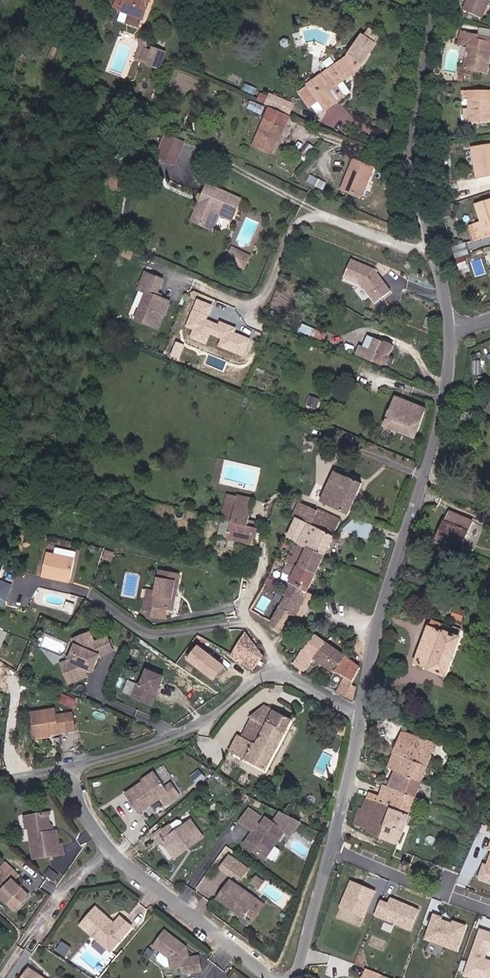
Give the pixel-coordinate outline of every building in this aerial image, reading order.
[(151,5),(152,0),(120,0),(117,8),(124,11),(146,19),(151,5)] [(481,0),(462,0),(460,11),(479,14),(481,0)] [(466,33),(463,47),(467,48),(465,69),(459,69),(458,76),(470,77),(472,72),(487,75),(489,58),(489,56),(486,55),(488,42),(476,39),(476,35),(466,33)] [(380,43),(367,35),(354,55),(303,93),(315,110),(323,103),(330,112),(346,100),(338,88),(364,68),(380,43)] [(486,55),(489,56),(489,37),(476,35),(476,39),(488,42),(486,55)] [(145,63),(151,48),(144,49),(139,61),(145,63)] [(162,70),(168,55),(157,50),(151,66),(162,70)] [(468,90),(466,122),(489,124),(489,103),(486,103),(486,99),(486,91),(468,90)] [(265,103),(291,112),(295,102),(269,92),(265,103)] [(292,116),(271,107),(256,146),(274,154),(288,127),(292,116)] [(166,145),(161,143),(155,163),(160,164),(166,145)] [(181,150),(166,145),(160,164),(174,169),(181,150)] [(469,148),(473,180),(489,178),(489,146),(469,148)] [(376,166),(355,157),(342,185),(360,193),(367,178),(370,179),(376,166)] [(370,179),(367,178),(360,193),(363,195),(370,179)] [(205,228),(211,209),(228,216),(235,198),(200,186),(188,221),(205,228)] [(475,204),(481,222),(473,225),(478,240),(487,237),(486,233),(489,231),(489,199),(475,204)] [(228,216),(211,209),(205,228),(209,229),(215,215),(226,220),(228,216)] [(460,268),(469,266),(466,254),(470,253),(468,242),(454,246),(460,268)] [(249,265),(251,255),(231,248),(228,259),(249,265)] [(398,291),(381,269),(358,259),(351,276),(369,284),(383,302),(398,291)] [(140,307),(147,310),(142,321),(164,330),(176,303),(163,297),(169,281),(152,274),(145,291),(147,291),(140,307)] [(402,297),(402,306),(409,306),(421,305),(421,297),(402,297)] [(185,326),(192,329),(189,338),(205,344),(209,336),(219,340),(217,346),(243,357),(251,338),(235,331),(236,328),(218,321),(217,324),(207,319),(213,305),(196,298),(185,326)] [(304,322),(301,329),(323,338),(326,331),(304,322)] [(389,354),(394,343),(384,340),(385,338),(374,335),(370,347),(359,343),(356,350),(381,360),(381,358),(394,361),(395,356),(389,354)] [(386,422),(418,434),(428,405),(398,393),(386,422)] [(365,480),(337,469),(324,497),(353,510),(365,480)] [(253,496),(255,488),(237,484),(236,491),(240,492),(253,496)] [(225,520),(233,521),(240,492),(236,491),(224,489),(218,514),(225,516),(225,520)] [(253,496),(240,492),(233,521),(259,525),(261,519),(249,516),(253,496)] [(299,513),(302,515),(336,532),(344,515),(305,499),(299,513)] [(450,509),(439,536),(463,546),(474,520),(450,509)] [(218,514),(215,531),(229,535),(254,542),(256,536),(259,537),(259,525),(233,521),(225,520),(225,516),(218,514)] [(336,532),(302,515),(293,534),(305,540),(327,551),(336,532)] [(364,533),(366,521),(350,519),(348,531),(364,533)] [(225,544),(227,537),(220,536),(219,542),(225,544)] [(305,540),(299,553),(301,554),(298,561),(300,562),(318,570),(327,551),(305,540)] [(53,579),(54,573),(72,577),(75,556),(46,550),(42,577),(53,579)] [(298,561),(301,554),(299,553),(291,551),(288,557),(298,561)] [(292,579),(309,587),(318,570),(300,562),(292,579)] [(277,584),(281,575),(270,570),(266,578),(277,584)] [(171,610),(178,575),(158,571),(155,591),(145,589),(141,611),(151,613),(153,606),(171,610)] [(72,577),(54,573),(53,579),(70,583),(72,577)] [(277,610),(289,616),(293,610),(303,616),(316,590),(309,587),(292,579),(277,610)] [(251,606),(261,612),(266,604),(255,598),(251,606)] [(282,629),(289,616),(277,610),(272,619),(271,621),(282,629)] [(417,662),(447,675),(464,637),(433,624),(417,662)] [(257,664),(265,651),(247,629),(236,649),(257,664)] [(328,638),(317,630),(295,660),(307,667),(315,656),(328,638)] [(89,642),(85,632),(75,635),(79,641),(74,643),(65,662),(57,665),(64,683),(82,676),(80,671),(90,670),(97,655),(107,650),(102,636),(89,642)] [(315,656),(336,670),(348,653),(328,638),(315,656)] [(225,666),(197,645),(186,660),(215,680),(225,666)] [(336,670),(344,675),(350,680),(351,679),(353,680),(362,663),(348,653),(336,670)] [(162,677),(149,671),(142,686),(137,684),(132,697),(147,703),(152,693),(156,694),(162,677)] [(337,686),(345,690),(350,680),(344,675),(337,686)] [(351,679),(350,680),(345,690),(355,695),(357,682),(353,680),(351,679)] [(156,694),(152,693),(147,703),(152,705),(156,694)] [(267,768),(295,716),(270,703),(250,716),(266,723),(256,740),(241,733),(231,750),(267,768)] [(57,714),(56,707),(30,710),(34,741),(49,738),(48,732),(75,729),(73,714),(57,714)] [(403,771),(423,780),(432,753),(411,744),(416,733),(404,728),(389,764),(403,771)] [(437,742),(416,733),(411,744),(432,753),(437,742)] [(164,748),(152,752),(154,758),(166,753),(164,748)] [(152,752),(136,757),(137,762),(154,758),(152,752)] [(315,770),(322,774),(333,756),(326,752),(315,770)] [(382,781),(397,787),(403,771),(389,764),(382,781)] [(397,787),(417,796),(423,780),(403,771),(397,787)] [(142,811),(162,797),(165,801),(181,789),(175,781),(169,786),(159,772),(129,793),(142,811)] [(382,781),(377,779),(370,797),(380,800),(380,802),(411,812),(417,796),(397,787),(382,781)] [(203,800),(197,793),(192,797),(198,804),(203,800)] [(356,821),(400,841),(411,812),(380,802),(380,800),(370,797),(368,796),(356,821)] [(258,813),(247,805),(239,816),(249,823),(252,823),(254,819),(258,813)] [(21,814),(24,825),(22,825),(30,857),(61,852),(59,842),(55,843),(52,830),(49,830),(43,831),(42,822),(41,808),(21,814)] [(271,843),(282,827),(288,832),(298,818),(279,808),(271,820),(263,814),(258,822),(254,828),(250,828),(241,841),(262,856),(264,853),(271,843)] [(254,828),(258,822),(254,819),(252,823),(249,823),(239,816),(237,819),(250,828),(254,828)] [(165,822),(150,834),(156,841),(160,838),(169,852),(184,841),(186,844),(200,834),(187,819),(170,828),(165,822)] [(186,844),(184,841),(169,852),(171,854),(186,844)] [(272,857),(277,849),(277,846),(271,843),(264,853),(269,857),(272,857)] [(485,863),(483,862),(477,878),(489,883),(489,850),(485,863)] [(247,869),(225,855),(219,864),(241,879),(247,869)] [(415,868),(417,860),(406,858),(404,864),(415,868)] [(3,860),(0,864),(0,868),(3,871),(0,874),(0,894),(13,906),(26,893),(11,879),(17,873),(3,860)] [(260,879),(252,873),(247,879),(256,885),(260,879)] [(240,915),(254,896),(228,879),(215,898),(240,915)] [(372,890),(348,880),(337,907),(361,917),(372,890)] [(382,896),(373,916),(410,931),(418,911),(382,896)] [(113,921),(95,905),(79,922),(110,949),(131,925),(119,914),(113,921)] [(433,915),(424,940),(455,951),(464,926),(433,915)] [(479,928),(463,975),(472,977),(489,977),(489,960),(484,958),(487,951),(489,952),(489,932),(479,928)] [(184,950),(164,932),(152,947),(166,960),(167,968),(167,970),(178,969),(178,976),(196,975),(195,961),(184,961),(184,950)] [(63,953),(69,945),(60,939),(55,948),(63,953)] [(167,968),(166,960),(158,953),(154,961),(162,968),(167,968)] [(28,964),(18,977),(48,977),(28,964)] [(360,977),(379,977),(378,977),(381,970),(368,966),(366,973),(360,977)]
